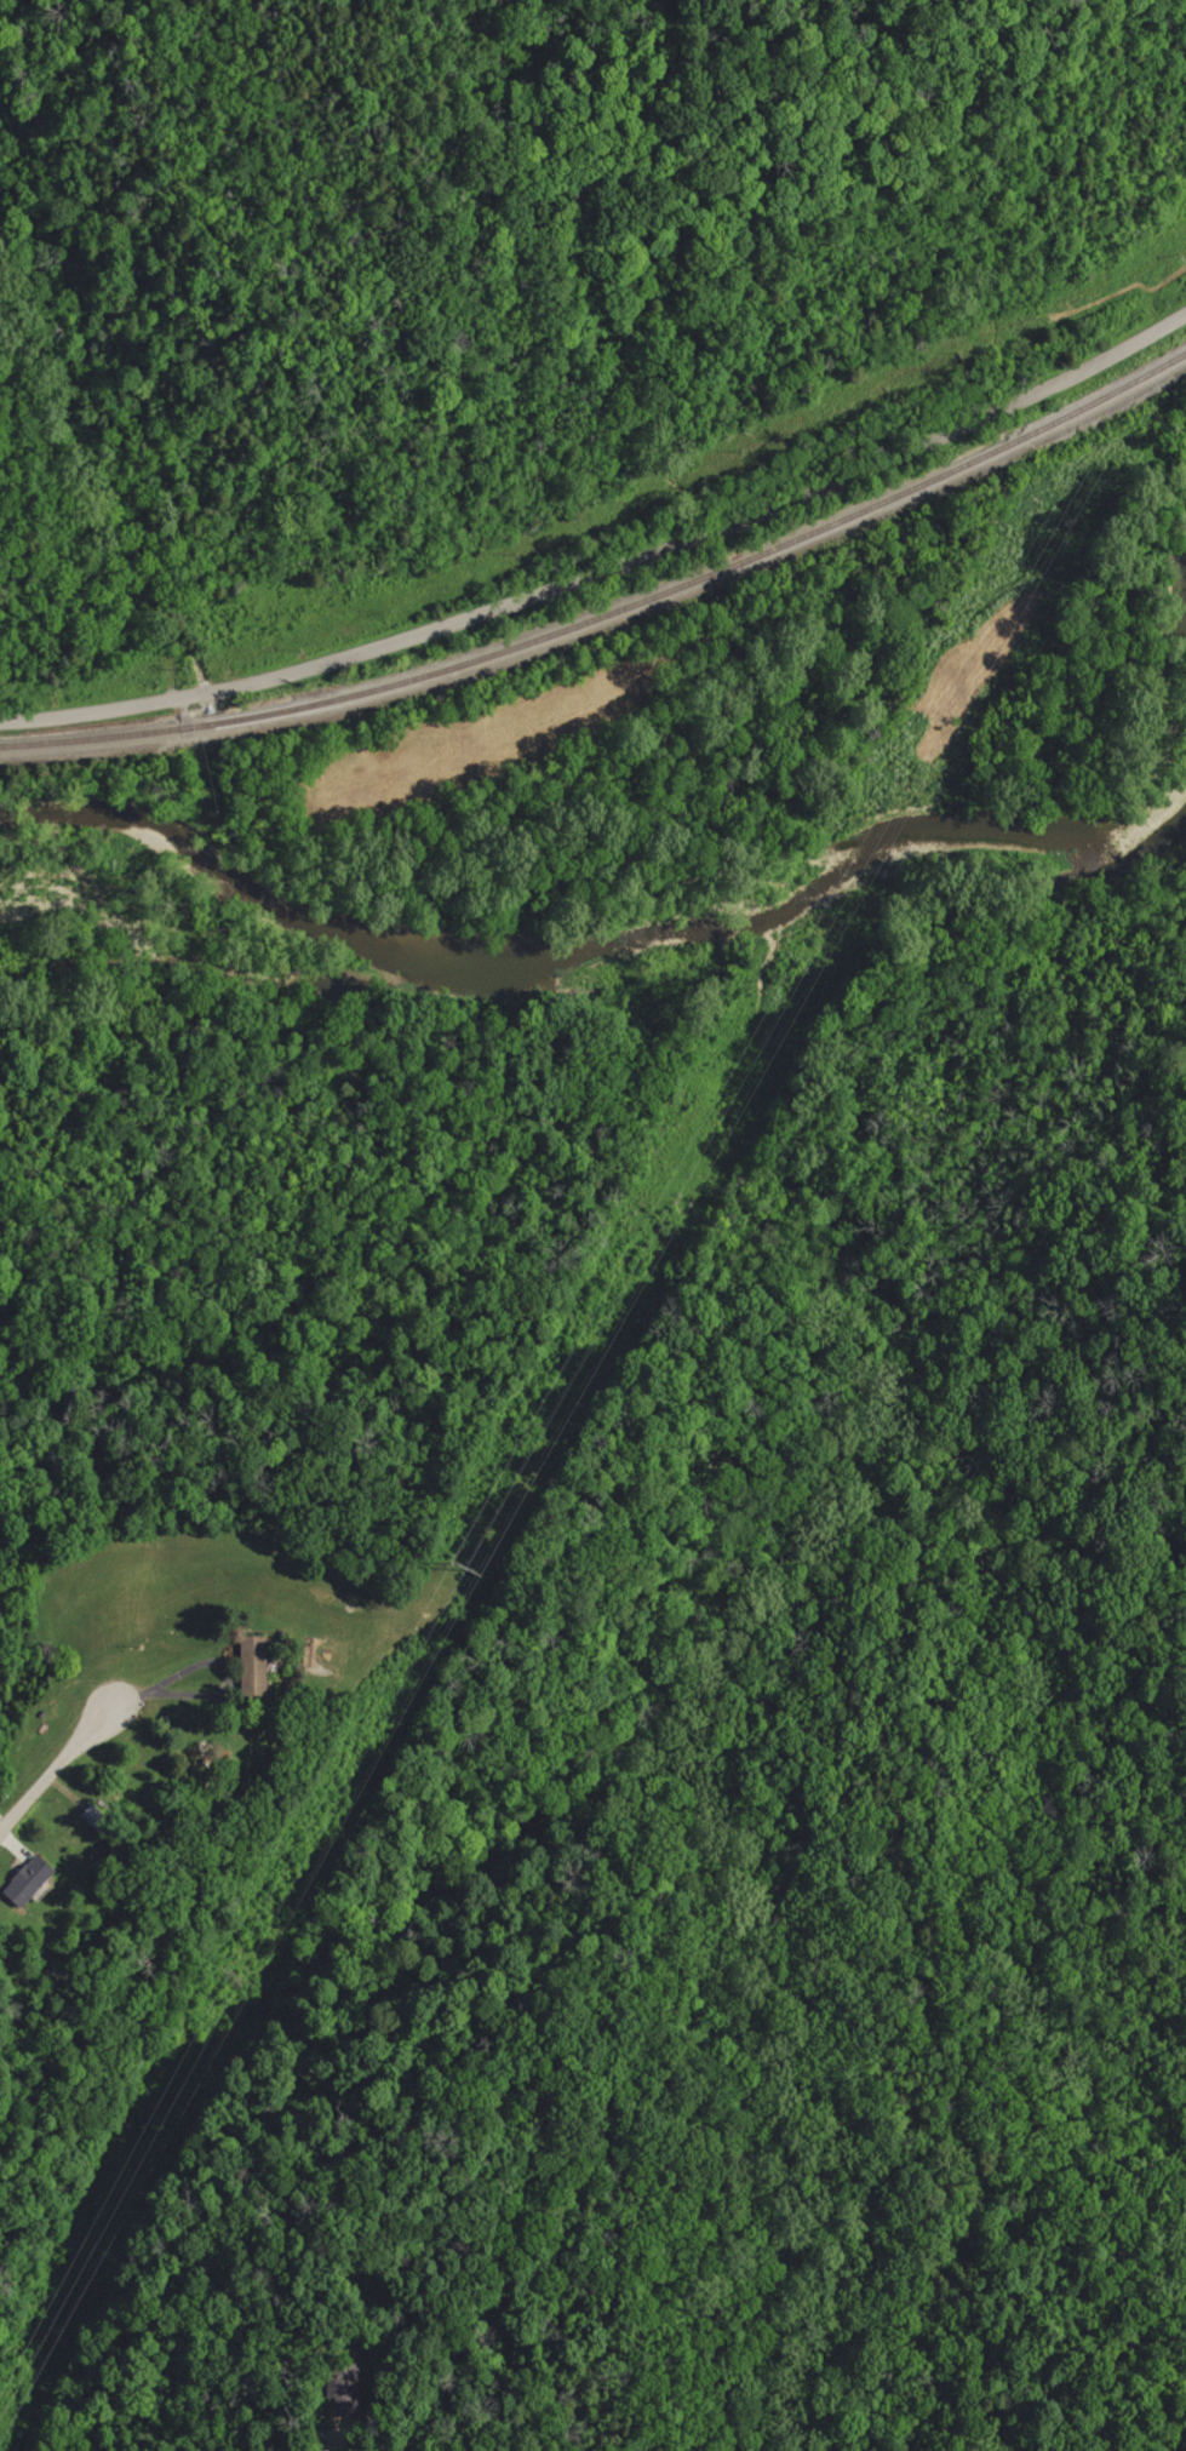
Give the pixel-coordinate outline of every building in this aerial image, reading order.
[(248,1696),(275,1697),(276,1637),(249,1637),(248,1696)] [(115,1822),(98,1803),(84,1817),(101,1835),(115,1822)] [(61,1871),(42,1853),(7,1891),(26,1909),(61,1871)] [(361,2416),(362,2365),(332,2364),(331,2391),(337,2391),(337,2416),(361,2416)]
